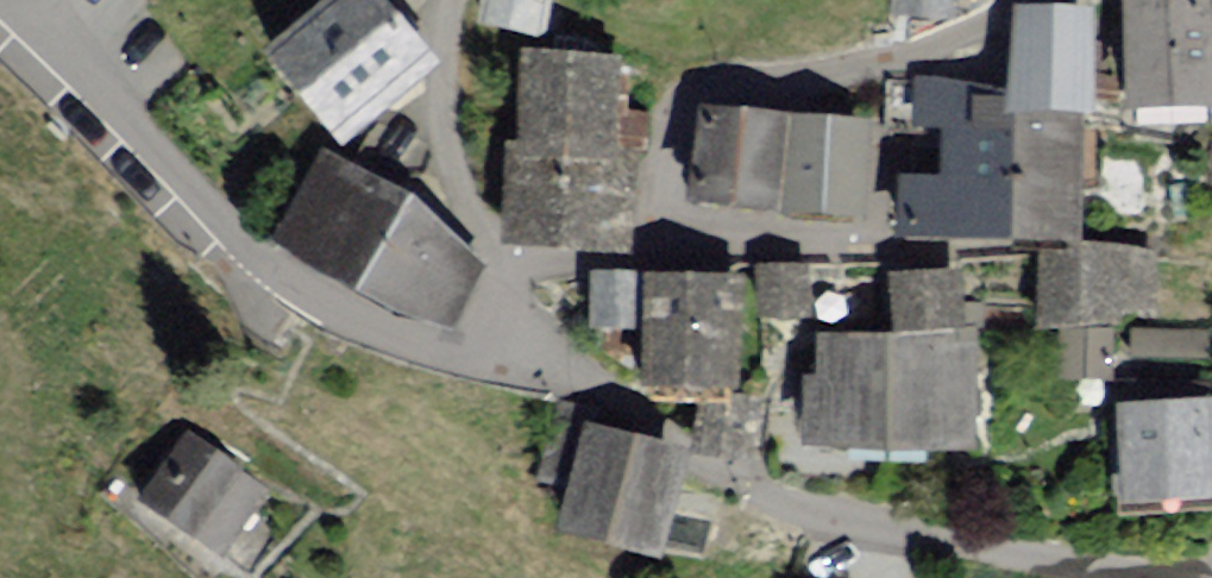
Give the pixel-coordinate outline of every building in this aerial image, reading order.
[(313,13),(335,0),(305,0),(313,13)] [(450,29),(524,44),(533,0),(455,0),(450,29)] [(896,6),(949,10),(949,0),(897,0),(896,6)] [(1073,123),(1156,123),(1159,96),(1211,84),(1211,0),(1083,0),(1073,123)] [(301,5),(226,60),(294,151),(369,96),(301,5)] [(1047,26),(970,21),(964,116),(1040,121),(1047,26)] [(593,67),(483,60),(476,167),(586,174),(593,67)] [(891,186),(856,184),(852,246),(943,253),(955,89),(899,85),(891,186)] [(833,130),(661,112),(651,206),(823,224),(833,130)] [(360,166),(390,176),(405,134),(379,124),(358,161),(360,166)] [(1039,128),(969,124),(963,245),(1033,248),(1039,128)] [(1186,161),(1211,249),(1211,153),(1186,161)] [(442,278),(291,169),(232,249),(299,308),(407,335),(442,278)] [(1115,260),(1001,252),(997,322),(1110,329),(1115,260)] [(771,274),(729,272),(726,326),(768,328),(771,274)] [(702,287),(558,279),(555,350),(588,352),(585,396),(691,402),(702,287)] [(916,282),(851,280),(849,339),(914,341),(916,282)] [(1078,337),(1027,335),(1025,381),(1076,383),(1078,337)] [(1171,341),(1097,336),(1094,369),(1169,374),(1171,341)] [(932,350),(775,345),(771,451),(929,456),(932,350)] [(748,454),(755,406),(705,399),(698,446),(748,454)] [(1074,501),(1169,506),(1174,417),(1079,412),(1074,501)] [(106,504),(178,571),(244,501),(171,434),(106,504)] [(634,471),(540,434),(499,538),(593,574),(634,471)]
